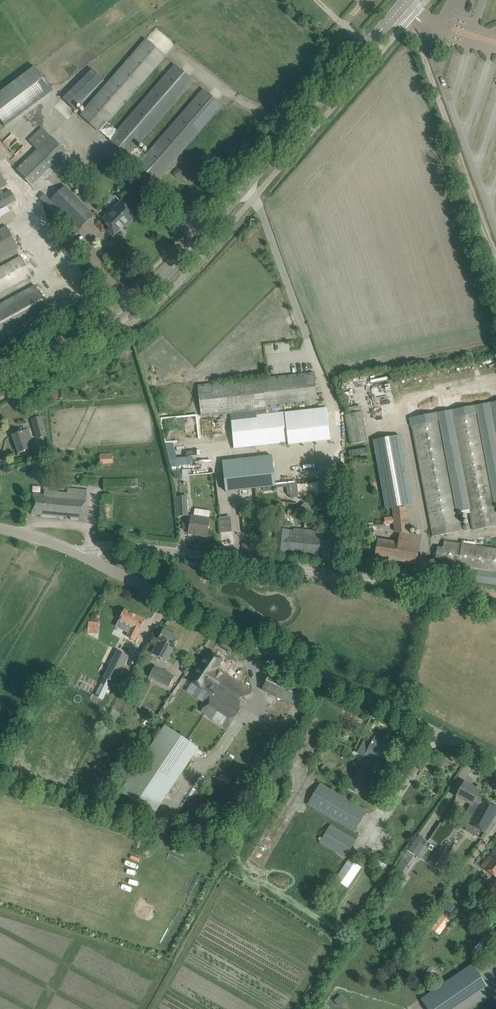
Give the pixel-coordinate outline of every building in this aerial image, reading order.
[(108,139),(129,157),(130,156),(138,163),(137,164),(149,175),(157,181),(222,105),(203,88),(145,154),(137,147),(195,81),(175,63),(117,129),(109,122),(167,56),(146,38),(80,115),(100,133),(101,132),(109,138),(108,139)] [(35,66),(0,92),(0,120),(5,127),(54,91),(35,66)] [(63,98),(74,110),(104,80),(93,68),(63,98)] [(42,127),(28,141),(36,150),(16,169),(33,186),(67,153),(42,127)] [(74,233),(78,229),(79,230),(95,215),(65,185),(53,196),(47,190),(39,198),(74,233)] [(0,191),(0,210),(16,201),(8,187),(0,191)] [(136,216),(121,201),(102,219),(111,228),(108,230),(114,236),(125,225),(126,226),(136,216)] [(0,228),(0,259),(19,248),(6,225),(0,228)] [(32,277),(22,256),(0,268),(0,293),(32,277)] [(52,315),(47,307),(36,284),(0,303),(0,344),(52,315)] [(267,377),(198,385),(201,414),(201,416),(256,410),(266,409),(299,405),(307,404),(313,404),(318,403),(315,372),(267,377)] [(451,410),(470,511),(473,530),(495,526),(495,443),(488,403),(451,410)] [(257,417),(232,420),(234,449),(288,443),(288,445),(331,440),(327,407),(290,411),(267,413),(266,409),(256,410),(257,417)] [(470,511),(451,410),(410,418),(433,536),(462,531),(458,513),(470,511)] [(350,444),(367,441),(362,411),(344,415),(350,444)] [(45,442),(49,441),(42,417),(33,420),(38,438),(43,437),(45,442)] [(28,430),(13,435),(19,453),(34,447),(32,440),(28,430)] [(400,436),(375,440),(387,509),(412,505),(400,436)] [(192,456),(175,458),(174,443),(167,443),(169,466),(193,464),(192,456)] [(350,457),(369,453),(368,447),(349,451),(350,457)] [(101,464),(114,464),(114,454),(101,454),(101,464)] [(226,491),(276,486),(272,456),(222,461),(226,491)] [(189,477),(189,468),(173,468),(174,477),(189,477)] [(319,480),(280,484),(282,500),(321,496),(319,480)] [(71,518),(85,519),(86,509),(87,498),(88,490),(68,488),(67,493),(58,492),(59,487),(45,486),(44,494),(34,493),(32,514),(65,517),(65,516),(71,517),(71,518)] [(187,495),(177,496),(178,516),(188,515),(187,495)] [(207,537),(208,532),(211,511),(196,508),(195,516),(192,515),(189,534),(207,537)] [(311,508),(305,514),(311,520),(317,514),(311,508)] [(379,539),(376,556),(416,563),(418,554),(421,536),(409,534),(406,508),(393,509),(394,516),(394,522),(394,523),(395,532),(396,532),(400,533),(398,543),(379,539)] [(220,532),(231,532),(231,516),(220,516),(220,532)] [(295,531),(277,529),(274,552),(329,558),(329,553),(330,548),(331,533),(295,529),(295,531)] [(495,583),(495,549),(476,546),(476,543),(462,540),(462,544),(444,541),(443,548),(437,547),(437,549),(436,558),(441,559),(440,566),(441,566),(440,575),(495,583)] [(120,619),(116,627),(129,633),(127,636),(135,641),(141,629),(145,620),(125,609),(122,614),(120,618),(120,619)] [(98,634),(99,622),(89,621),(88,633),(98,634)] [(164,629),(152,654),(166,661),(173,648),(174,648),(180,637),(164,629)] [(103,677),(115,683),(129,656),(117,650),(103,677)] [(191,681),(212,695),(201,711),(228,729),(253,692),(217,668),(223,660),(211,652),(191,681)] [(169,687),(175,675),(155,665),(149,677),(169,687)] [(293,706),(303,685),(272,670),(262,690),(293,706)] [(103,699),(109,687),(103,684),(97,696),(103,699)] [(107,720),(114,723),(120,713),(113,709),(107,720)] [(200,748),(165,725),(121,791),(155,815),(200,748)] [(375,737),(370,746),(369,748),(370,749),(367,755),(375,760),(379,754),(385,758),(392,746),(375,737)] [(347,787),(357,793),(369,772),(359,766),(347,787)] [(457,795),(472,803),(464,819),(469,821),(470,822),(466,831),(475,836),(480,827),(485,830),(487,831),(495,817),(495,814),(495,806),(478,796),(481,791),(465,782),(462,786),(460,791),(457,795)] [(354,832),(367,810),(320,783),(307,805),(354,832)] [(346,858),(356,840),(330,824),(319,843),(346,858)] [(422,850),(412,843),(396,867),(406,874),(422,850)] [(437,853),(435,851),(429,862),(441,869),(451,852),(441,846),(437,853)] [(482,866),(495,878),(495,848),(482,866)] [(335,879),(348,887),(362,867),(348,859),(335,879)] [(473,866),(469,872),(474,876),(478,870),(473,866)] [(488,890),(495,897),(495,879),(488,890)] [(422,999),(429,1008),(443,1008),(484,981),(472,964),(422,999)] [(428,969),(424,975),(430,980),(435,974),(428,969)]
